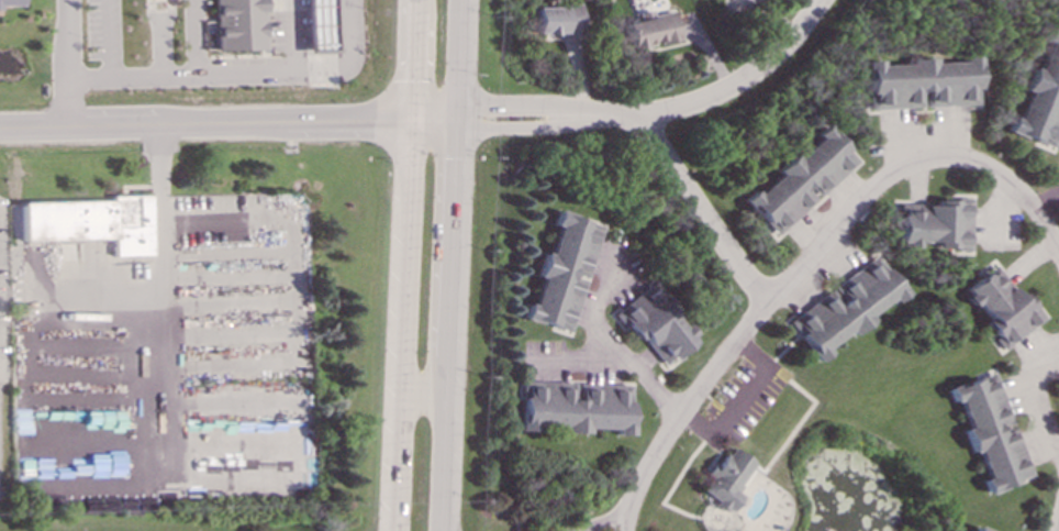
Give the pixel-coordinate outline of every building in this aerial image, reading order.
[(1,10),(1,5),(24,5),(24,0),(0,0),(0,10),(1,10)] [(264,48),(263,0),(212,0),(213,49),(264,48)] [(306,52),(334,52),(334,0),(306,0),(306,52)] [(577,5),(532,5),(532,34),(578,33),(577,5)] [(654,44),(676,41),(672,13),(622,20),(626,47),(654,43),(654,44)] [(1058,127),(1058,32),(1046,27),(1041,41),(1045,42),(1035,69),(1029,66),(1021,90),(1025,91),(1015,119),(1010,117),(1004,130),(1051,147),(1058,127)] [(976,104),(974,55),(960,55),(960,62),(932,62),(930,59),(878,60),(877,59),(863,59),(865,109),(921,108),(921,106),(976,104)] [(855,161),(823,125),(812,134),(815,137),(793,157),(790,153),(772,169),(776,174),(754,193),(750,190),(740,199),(772,234),(855,161)] [(968,250),(969,193),(948,193),(948,199),(934,199),(934,204),(896,203),(895,245),(914,245),(914,242),(934,242),(934,248),(968,250)] [(110,200),(19,202),(20,241),(112,239),(112,256),(151,255),(148,195),(109,196),(110,200)] [(568,332),(600,224),(554,210),(549,225),(554,226),(546,254),(540,252),(533,276),(537,277),(530,305),(523,302),(519,318),(568,332)] [(784,319),(814,361),(826,352),(823,346),(846,331),(848,334),(869,320),(865,314),(889,298),(892,301),(902,294),(874,256),(784,319)] [(1002,347),(1045,316),(1033,299),(1028,302),(1018,288),(1012,292),(992,265),(959,289),(971,306),(972,306),(1002,347)] [(612,311),(634,342),(640,336),(660,365),(671,357),(672,358),(695,341),(682,323),(681,324),(650,284),(612,311)] [(1029,476),(994,374),(977,380),(976,377),(946,387),(950,401),(956,400),(966,428),(965,428),(982,479),(980,479),(984,491),(1029,476)] [(515,429),(558,430),(557,432),(583,432),(583,428),(613,429),(612,434),(627,434),(629,384),(579,383),(579,398),(569,398),(569,383),(516,381),(515,429)] [(696,491),(727,512),(738,496),(732,491),(750,462),(725,445),(705,477),(696,491)]
